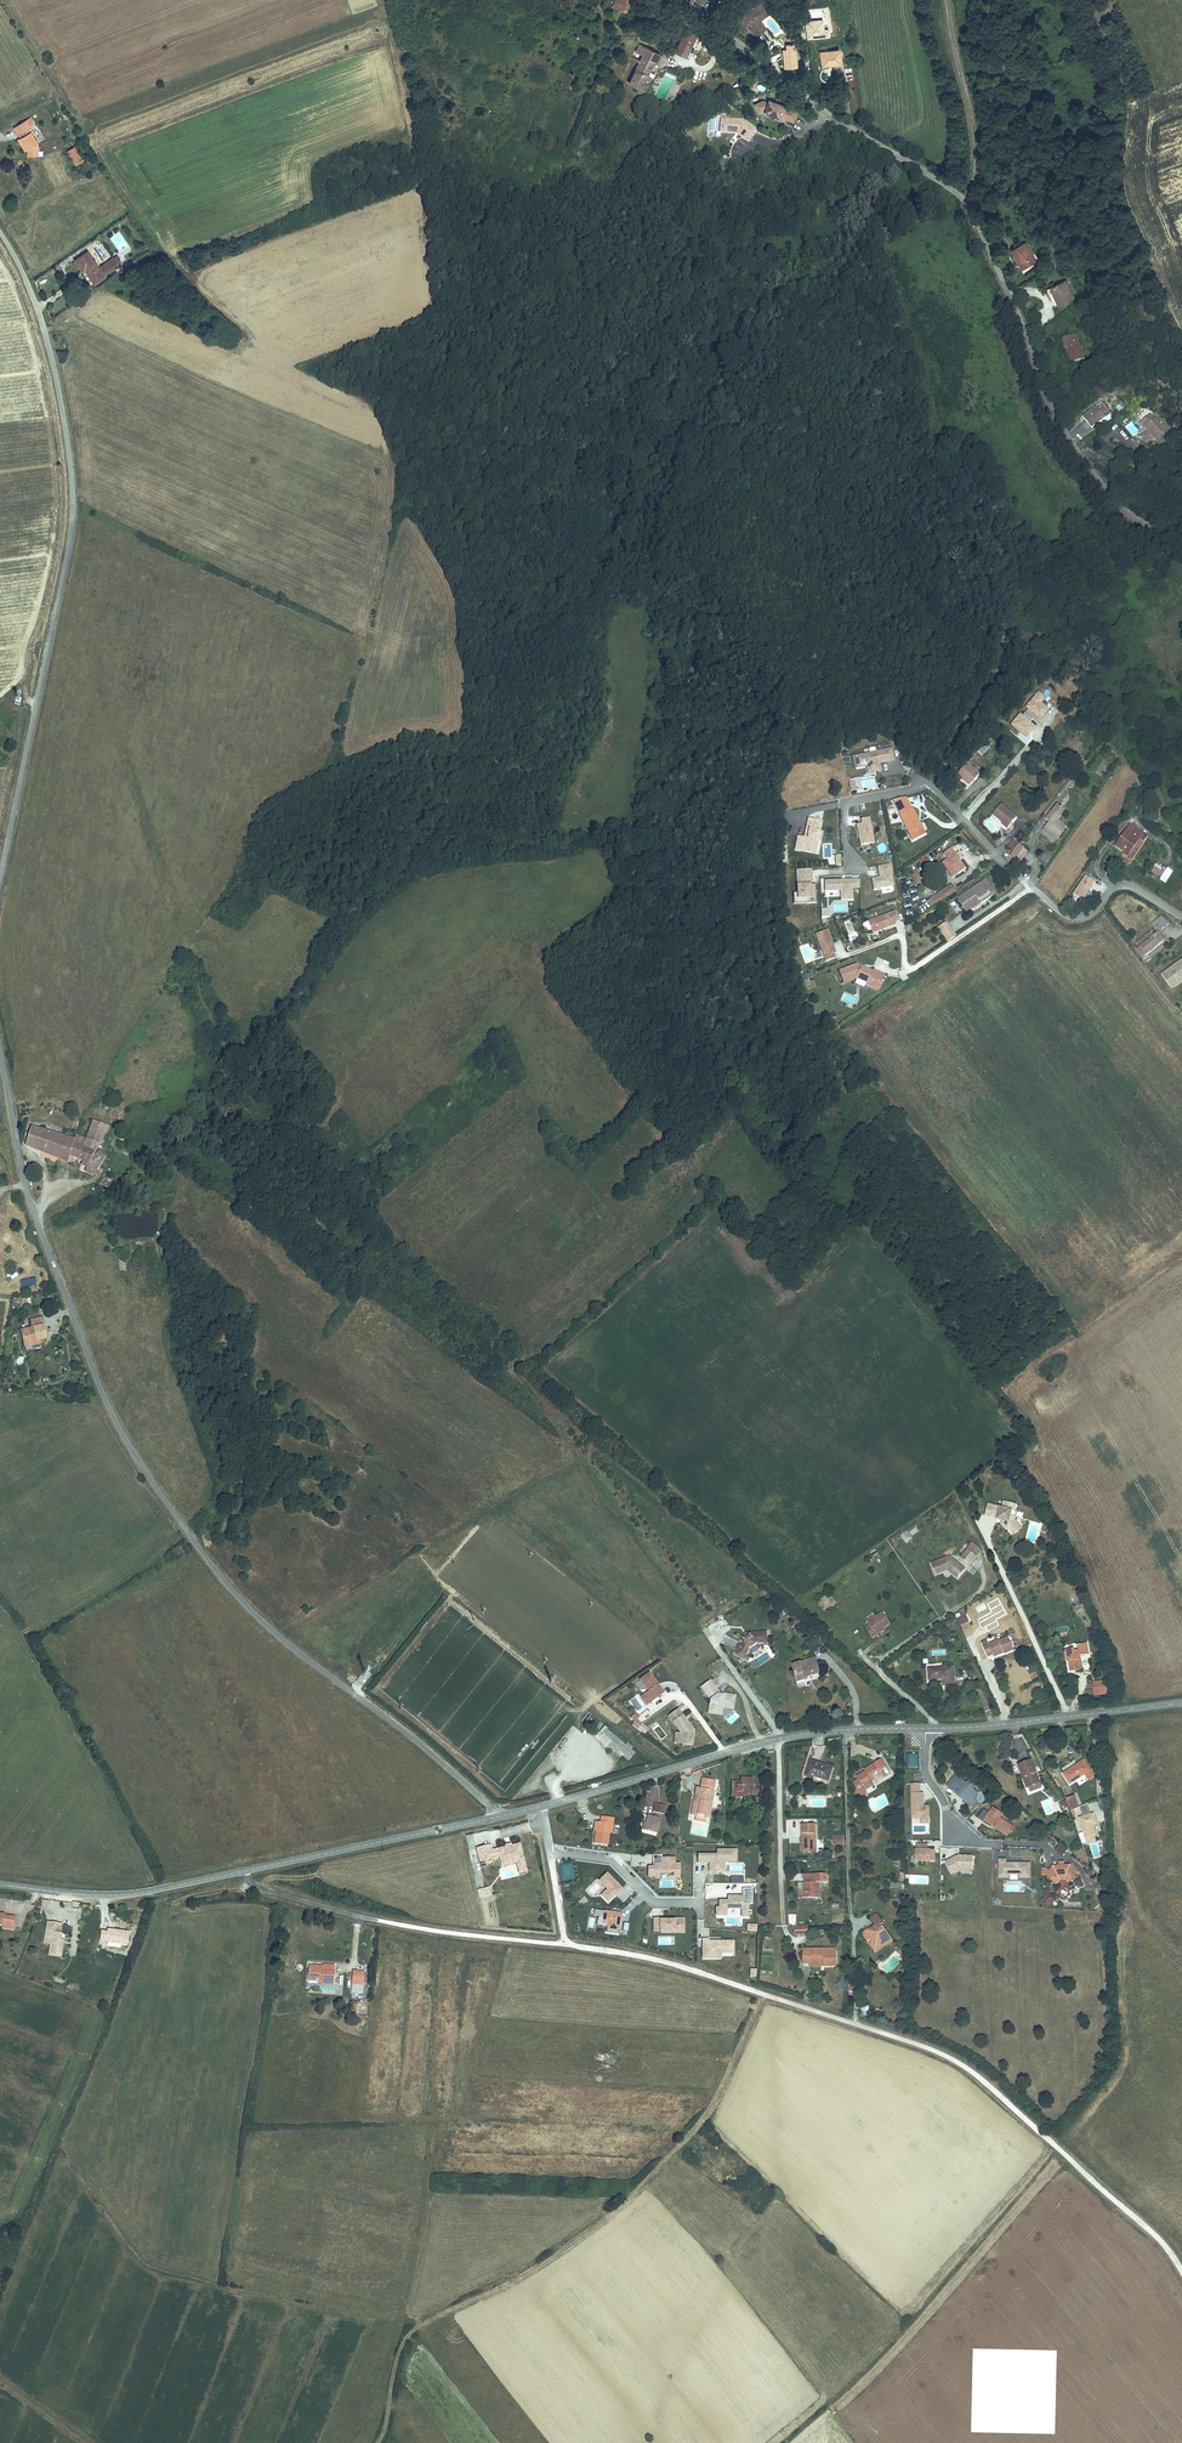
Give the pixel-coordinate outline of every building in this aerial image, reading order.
[(624,0),(613,0),(611,5),(620,9),(624,0)] [(757,43),(764,38),(756,27),(768,17),(763,10),(751,19),(749,18),(742,24),(748,32),(749,31),(757,43)] [(756,27),(764,38),(767,35),(761,27),(770,20),(768,17),(756,27)] [(697,35),(687,30),(676,54),(686,58),(697,35)] [(783,43),(783,67),(795,67),(794,43),(783,43)] [(637,87),(635,91),(642,93),(646,84),(642,83),(650,66),(647,64),(650,58),(657,62),(660,55),(645,47),(628,83),(637,87)] [(839,48),(820,51),(823,64),(841,61),(839,48)] [(765,110),(769,101),(764,99),(756,102),(759,111),(764,109),(765,110)] [(797,111),(785,106),(770,99),(769,101),(765,110),(765,111),(770,113),(774,115),(779,117),(780,118),(780,116),(785,119),(792,122),(797,111)] [(28,124),(24,118),(12,126),(18,136),(26,147),(26,148),(26,154),(37,153),(36,141),(28,130),(30,128),(28,124)] [(724,132),(724,120),(720,120),(719,133),(738,134),(736,132),(724,132)] [(756,130),(742,121),(724,120),(724,132),(736,132),(738,134),(749,142),(756,130)] [(26,147),(18,136),(16,137),(24,149),(26,148),(26,147)] [(73,145),(67,149),(75,164),(82,159),(73,145)] [(1013,250),(1020,264),(1022,262),(1025,267),(1036,262),(1027,243),(1013,250)] [(102,275),(97,269),(86,252),(73,261),(81,271),(83,269),(93,284),(103,276),(102,275)] [(111,259),(102,266),(106,272),(116,265),(111,259)] [(102,266),(97,269),(102,275),(106,272),(102,266)] [(1073,297),(1066,280),(1051,286),(1058,303),(1073,297)] [(1058,303),(1051,286),(1047,288),(1054,305),(1058,303)] [(1084,357),(1075,332),(1062,337),(1065,347),(1067,347),(1068,355),(1071,361),(1084,357)] [(1095,404),(1082,416),(1091,426),(1097,420),(1096,419),(1098,418),(1100,417),(1104,414),(1095,404)] [(1166,427),(1162,423),(1164,422),(1159,417),(1158,418),(1149,410),(1140,419),(1148,427),(1141,434),(1148,440),(1154,434),(1156,436),(1166,427)] [(1019,715),(1011,724),(1025,736),(1029,731),(1030,732),(1034,727),(1029,723),(1035,715),(1040,719),(1048,710),(1040,703),(1044,698),(1038,693),(1026,707),(1028,709),(1021,716),(1019,715)] [(894,757),(891,746),(855,755),(858,767),(861,766),(862,764),(869,762),(871,764),(872,769),(881,767),(879,761),(879,760),(882,759),(883,760),(894,757)] [(872,769),(871,764),(869,762),(862,764),(861,766),(867,765),(868,772),(881,769),(881,767),(872,769)] [(964,765),(955,775),(967,785),(976,775),(964,765)] [(1002,804),(994,814),(1009,826),(1018,817),(1002,804)] [(920,820),(922,818),(915,807),(903,813),(914,833),(924,827),(920,820)] [(1043,832),(1047,835),(1049,833),(1058,840),(1067,829),(1057,821),(1054,819),(1061,811),(1056,807),(1045,822),(1048,824),(1043,832)] [(1063,812),(1061,811),(1054,819),(1057,821),(1063,812)] [(809,850),(811,844),(817,845),(819,838),(823,819),(810,816),(807,829),(810,830),(808,835),(805,834),(799,833),(796,847),(809,850)] [(858,823),(862,844),(875,842),(870,816),(862,818),(863,822),(858,823)] [(1134,824),(1120,844),(1128,850),(1128,851),(1135,856),(1150,836),(1134,824)] [(1049,833),(1047,835),(1056,842),(1058,840),(1049,833)] [(963,857),(955,846),(948,851),(951,857),(946,860),(955,874),(966,867),(961,858),(963,857)] [(1019,846),(1011,858),(1018,864),(1026,852),(1019,846)] [(1161,862),(1156,870),(1166,877),(1171,870),(1161,862)] [(895,884),(891,863),(879,866),(882,876),(882,878),(880,879),(879,876),(874,877),(876,888),(895,884)] [(819,902),(818,884),(814,884),(812,884),(812,875),(799,875),(800,898),(809,898),(809,903),(819,902)] [(855,897),(854,878),(827,879),(827,889),(843,888),(843,898),(855,897)] [(1092,898),(1088,895),(1095,886),(1086,880),(1073,898),(1085,906),(1086,903),(1088,905),(1092,898)] [(962,896),(970,909),(984,900),(983,897),(992,892),(985,881),(962,896)] [(940,902),(958,890),(959,890),(954,882),(935,895),(940,902)] [(809,903),(809,898),(800,898),(800,893),(796,893),(796,904),(809,903)] [(954,901),(949,904),(955,913),(960,911),(954,901)] [(899,919),(896,910),(868,920),(872,931),(879,928),(879,927),(882,925),(883,927),(895,923),(894,920),(899,919)] [(1152,923),(1158,932),(1169,924),(1163,917),(1162,918),(1160,915),(1153,920),(1153,922),(1152,923)] [(956,934),(946,920),(938,925),(947,939),(956,934)] [(832,940),(827,927),(816,931),(826,959),(835,956),(833,951),(835,951),(833,943),(831,944),(830,940),(832,940)] [(1164,940),(1158,932),(1153,936),(1151,933),(1137,943),(1140,946),(1137,948),(1143,956),(1164,940)] [(884,972),(873,967),(872,968),(867,966),(866,968),(860,965),(861,963),(856,961),(839,967),(843,979),(855,974),(867,980),(866,981),(872,984),(874,979),(879,981),(884,972)] [(1161,975),(1169,986),(1181,977),(1181,961),(1161,975)] [(1181,981),(1181,977),(1169,986),(1171,989),(1181,981)] [(94,1122),(87,1120),(80,1139),(86,1141),(94,1122)] [(86,1141),(80,1139),(78,1138),(76,1143),(75,1146),(84,1149),(89,1151),(95,1153),(94,1157),(102,1162),(107,1155),(100,1151),(99,1152),(97,1152),(108,1127),(94,1122),(86,1141)] [(36,1148),(43,1130),(34,1126),(27,1144),(36,1148)] [(60,1158),(68,1140),(43,1130),(36,1148),(60,1158)] [(192,1150),(198,1154),(202,1147),(206,1150),(207,1150),(212,1143),(202,1136),(192,1150)] [(75,1146),(76,1143),(68,1140),(60,1158),(73,1164),(75,1158),(80,1160),(84,1149),(75,1146)] [(202,1147),(198,1154),(201,1156),(206,1150),(202,1147)] [(89,1151),(84,1149),(80,1160),(85,1161),(89,1151)] [(95,1153),(89,1151),(85,1161),(83,1166),(89,1168),(94,1157),(95,1153)] [(95,1175),(102,1162),(94,1157),(89,1168),(88,1172),(95,1175)] [(36,1278),(21,1280),(22,1288),(37,1286),(36,1278)] [(22,1332),(24,1344),(39,1341),(45,1340),(41,1320),(31,1322),(32,1329),(22,1332)] [(1008,1530),(1012,1534),(1020,1526),(1017,1522),(1017,1519),(1012,1517),(1013,1512),(1016,1513),(1017,1508),(1005,1504),(1004,1510),(990,1506),(987,1518),(1000,1521),(1000,1523),(1008,1526),(1008,1530)] [(1020,1526),(1012,1534),(1015,1537),(1023,1529),(1020,1526)] [(915,1528),(908,1533),(912,1538),(919,1533),(915,1528)] [(970,1565),(977,1557),(969,1550),(962,1558),(970,1565)] [(943,1563),(942,1561),(932,1565),(936,1576),(945,1572),(945,1570),(951,1570),(951,1573),(959,1580),(966,1571),(956,1563),(954,1565),(943,1563)] [(877,1618),(868,1625),(870,1626),(865,1630),(872,1640),(877,1636),(876,1635),(883,1630),(891,1624),(884,1614),(877,1618)] [(867,1623),(868,1625),(877,1618),(875,1616),(867,1623)] [(1087,1629),(1089,1637),(1096,1635),(1094,1626),(1087,1629)] [(752,1649),(759,1645),(765,1644),(765,1641),(770,1641),(769,1632),(758,1633),(758,1635),(757,1636),(755,1638),(753,1635),(752,1635),(746,1639),(745,1640),(747,1642),(745,1643),(744,1644),(740,1652),(740,1653),(748,1657),(752,1649)] [(982,1647),(987,1657),(993,1654),(994,1657),(1004,1652),(1005,1655),(1015,1650),(1010,1639),(1001,1642),(1000,1641),(990,1647),(988,1644),(982,1647)] [(1070,1654),(1067,1655),(1068,1662),(1070,1662),(1072,1673),(1083,1670),(1082,1656),(1090,1655),(1089,1644),(1079,1645),(1080,1650),(1076,1650),(1075,1649),(1070,1649),(1070,1654)] [(748,1657),(740,1653),(738,1657),(746,1661),(748,1657)] [(811,1656),(789,1661),(793,1677),(800,1675),(799,1672),(802,1671),(802,1673),(815,1670),(811,1656)] [(750,1663),(754,1669),(758,1666),(755,1660),(750,1663)] [(1037,1675),(1033,1668),(1028,1671),(1031,1678),(1037,1675)] [(930,1683),(942,1682),(944,1682),(944,1688),(956,1688),(954,1669),(929,1671),(930,1683)] [(663,1693),(649,1674),(639,1681),(648,1692),(644,1695),(650,1703),(663,1693)] [(722,1693),(712,1680),(704,1687),(713,1700),(712,1713),(722,1714),(723,1704),(736,1706),(738,1696),(726,1694),(725,1696),(722,1695),(722,1693)] [(1106,1682),(1095,1683),(1096,1694),(1107,1693),(1106,1682)] [(736,1706),(723,1704),(722,1714),(725,1715),(725,1707),(736,1709),(736,1706)] [(690,1728),(677,1710),(668,1717),(681,1735),(679,1745),(690,1747),(693,1732),(692,1731),(690,1732),(689,1729),(690,1728)] [(650,1728),(638,1720),(641,1716),(636,1712),(631,1718),(635,1721),(632,1725),(645,1735),(650,1728)] [(731,1725),(740,1717),(735,1712),(726,1720),(731,1725)] [(630,1754),(621,1746),(622,1744),(618,1741),(616,1743),(597,1728),(592,1733),(592,1734),(606,1745),(604,1748),(609,1752),(612,1749),(625,1759),(630,1754)] [(918,1769),(918,1752),(906,1752),(906,1768),(918,1769)] [(1016,1763),(1018,1769),(1019,1773),(1021,1772),(1026,1785),(1038,1781),(1034,1771),(1029,1758),(1016,1763)] [(814,1759),(809,1773),(815,1775),(816,1773),(832,1778),(835,1767),(814,1759)] [(869,1780),(871,1779),(870,1777),(881,1771),(882,1773),(887,1770),(880,1759),(864,1768),(865,1770),(856,1776),(858,1778),(855,1780),(854,1780),(854,1781),(853,1781),(853,1782),(853,1783),(853,1784),(860,1795),(862,1796),(865,1794),(866,1791),(862,1785),(863,1784),(869,1780)] [(1061,1772),(1068,1782),(1081,1774),(1083,1776),(1087,1774),(1080,1762),(1078,1763),(1077,1762),(1061,1772)] [(976,1793),(971,1788),(974,1785),(969,1780),(966,1783),(955,1774),(946,1784),(957,1794),(958,1793),(968,1801),(972,1797),(976,1793)] [(732,1783),(731,1795),(747,1795),(748,1792),(753,1792),(754,1777),(741,1776),(741,1779),(741,1780),(741,1783),(732,1783)] [(696,1802),(695,1801),(693,1813),(707,1815),(712,1789),(708,1788),(710,1778),(701,1777),(699,1786),(696,1802)] [(927,1816),(927,1806),(922,1806),(922,1804),(922,1792),(919,1792),(919,1782),(910,1782),(910,1816),(919,1816),(927,1816)] [(970,1806),(975,1800),(972,1797),(968,1801),(958,1793),(957,1794),(970,1806)] [(1064,1797),(1068,1809),(1071,1808),(1077,1807),(1077,1806),(1073,1794),(1064,1797)] [(666,1804),(656,1802),(654,1809),(664,1812),(666,1804)] [(1088,1813),(1085,1804),(1077,1806),(1077,1807),(1078,1811),(1080,1816),(1088,1813)] [(1009,1823),(999,1816),(1001,1812),(992,1806),(983,1819),(1002,1832),(1009,1823)] [(595,1818),(595,1819),(599,1820),(597,1830),(596,1830),(595,1839),(607,1841),(609,1831),(610,1821),(613,1821),(614,1815),(602,1813),(601,1819),(595,1818)] [(1089,1827),(1089,1825),(1090,1824),(1094,1823),(1091,1813),(1088,1813),(1080,1816),(1076,1817),(1082,1837),(1091,1835),(1093,1834),(1091,1826),(1089,1827)] [(648,1814),(644,1828),(656,1831),(660,1817),(648,1814)] [(804,1837),(804,1848),(815,1848),(815,1822),(802,1822),(802,1837),(804,1837)] [(1006,1835),(1012,1825),(1009,1823),(1002,1832),(1006,1835)] [(507,1844),(499,1846),(500,1854),(501,1858),(516,1855),(517,1860),(520,1871),(527,1869),(521,1841),(512,1843),(507,1844)] [(495,1855),(493,1847),(492,1842),(478,1845),(481,1859),(495,1855)] [(1090,1844),(1092,1858),(1103,1857),(1101,1847),(1102,1846),(1101,1842),(1090,1844)] [(934,1860),(934,1848),(927,1848),(927,1843),(916,1843),(916,1860),(934,1860)] [(724,1873),(724,1860),(736,1860),(736,1848),(717,1848),(717,1853),(698,1853),(698,1861),(709,1861),(709,1873),(724,1873)] [(992,1873),(993,1849),(983,1849),(983,1873),(992,1873)] [(680,1874),(680,1862),(674,1862),(670,1862),(670,1856),(661,1856),(661,1854),(652,1853),(652,1862),(655,1862),(655,1865),(652,1865),(648,1865),(648,1875),(654,1875),(654,1876),(660,1877),(660,1871),(673,1871),(673,1874),(680,1874)] [(972,1868),(973,1855),(958,1854),(945,1861),(951,1873),(961,1868),(972,1868)] [(517,1860),(516,1855),(501,1858),(503,1863),(517,1860)] [(1030,1876),(1030,1861),(1024,1861),(1024,1863),(1020,1863),(1020,1861),(1005,1861),(1005,1858),(999,1858),(999,1876),(1008,1876),(1008,1873),(1019,1873),(1019,1876),(1030,1876)] [(558,1864),(561,1882),(574,1879),(571,1862),(558,1864)] [(1052,1865),(1045,1873),(1053,1880),(1058,1875),(1066,1875),(1070,1879),(1077,1871),(1070,1864),(1063,1864),(1063,1862),(1059,1862),(1059,1864),(1052,1865)] [(608,1900),(622,1887),(607,1871),(599,1879),(607,1887),(601,1894),(608,1900)] [(811,1881),(799,1881),(799,1896),(820,1895),(820,1881),(828,1881),(828,1873),(816,1873),(816,1881),(811,1881)] [(1081,1878),(1073,1881),(1076,1889),(1084,1886),(1081,1878)] [(752,1902),(752,1887),(742,1887),(742,1895),(728,1895),(728,1899),(719,1899),(719,1906),(716,1906),(716,1913),(726,1913),(726,1907),(742,1907),(742,1915),(748,1915),(748,1902),(752,1902)] [(1042,1900),(1045,1906),(1054,1903),(1052,1897),(1042,1900)] [(622,1913),(595,1910),(594,1915),(598,1915),(597,1925),(607,1926),(607,1932),(618,1934),(622,1913)] [(16,1915),(5,1914),(5,1913),(0,1912),(0,1923),(4,1923),(4,1926),(15,1928),(16,1915)] [(869,1918),(873,1924),(880,1919),(876,1914),(869,1918)] [(684,1925),(684,1917),(674,1917),(674,1918),(665,1918),(665,1917),(653,1917),(654,1930),(661,1930),(668,1929),(668,1928),(674,1928),(674,1926),(684,1925)] [(880,1919),(873,1924),(875,1926),(872,1928),(872,1927),(870,1928),(869,1927),(862,1932),(866,1938),(871,1935),(874,1940),(870,1944),(873,1949),(882,1944),(883,1945),(892,1939),(887,1932),(885,1933),(883,1930),(885,1928),(881,1923),(882,1922),(880,1919)] [(47,1923),(45,1933),(48,1933),(46,1945),(50,1945),(48,1956),(61,1958),(63,1946),(60,1946),(61,1940),(62,1934),(60,1934),(61,1926),(47,1923)] [(807,1931),(807,1923),(794,1923),(794,1931),(807,1931)] [(756,1932),(757,1924),(747,1924),(746,1932),(756,1932)] [(658,1945),(675,1945),(675,1936),(658,1936),(658,1945)] [(733,1951),(733,1940),(709,1940),(709,1938),(702,1938),(702,1956),(711,1956),(711,1951),(721,1951),(733,1951)] [(820,1947),(803,1948),(803,1963),(809,1963),(808,1960),(820,1959),(820,1957),(823,1957),(824,1965),(836,1964),(835,1950),(820,1951),(820,1947)] [(323,1984),(335,1984),(336,1972),(333,1971),(333,1967),(324,1966),(323,1968),(310,1968),(309,1978),(323,1979),(323,1984)] [(366,1973),(355,1973),(355,1984),(366,1984),(366,1973)]
